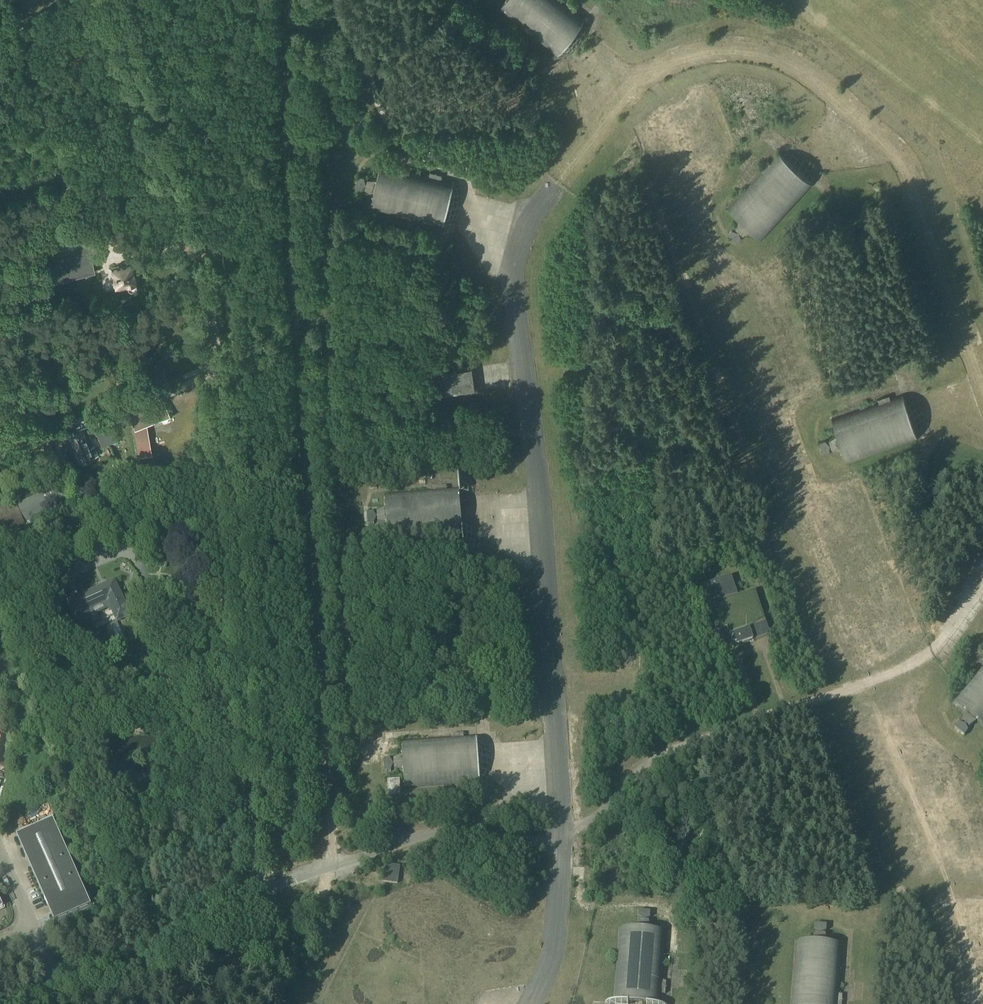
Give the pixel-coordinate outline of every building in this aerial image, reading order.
[(498,9),(556,55),(585,18),(575,11),(577,8),(568,0),(566,3),(561,0),(505,0),(498,9)] [(728,207),(739,217),(738,218),(739,220),(736,227),(745,234),(751,231),(752,232),(753,231),(762,239),(814,184),(779,152),(771,161),(768,159),(759,169),(762,171),(728,207)] [(442,227),(454,181),(441,178),(442,174),(430,171),(430,175),(405,169),(381,162),(377,178),(368,178),(365,187),(373,193),(370,208),(442,227)] [(356,186),(362,188),(366,182),(364,176),(359,174),(359,175),(356,186)] [(875,190),(882,187),(880,181),(873,185),(875,190)] [(742,237),(739,231),(732,229),(728,234),(737,242),(742,237)] [(47,243),(51,268),(45,269),(48,282),(96,273),(93,260),(90,261),(86,236),(47,243)] [(131,264),(130,262),(127,263),(126,265),(112,268),(114,276),(113,276),(116,286),(127,284),(128,290),(131,291),(135,290),(137,288),(136,282),(137,282),(137,280),(138,279),(137,274),(135,274),(135,271),(134,271),(133,263),(131,264)] [(470,368),(442,372),(446,394),(473,390),(474,390),(476,390),(472,366),(471,366),(470,368)] [(878,402),(831,419),(836,432),(834,433),(835,434),(829,439),(832,448),(840,448),(840,449),(842,449),(846,462),(918,438),(903,394),(891,398),(890,394),(878,399),(878,402)] [(104,429),(110,444),(119,440),(114,428),(131,421),(134,428),(139,456),(150,455),(144,423),(161,417),(168,414),(163,401),(156,403),(157,406),(151,408),(138,414),(137,411),(119,418),(121,422),(113,425),(104,429)] [(109,444),(110,444),(104,429),(96,432),(102,447),(109,444)] [(70,436),(69,436),(70,438),(72,442),(78,457),(80,463),(93,458),(93,457),(98,454),(94,445),(89,448),(85,439),(82,431),(70,436)] [(830,443),(826,439),(820,441),(823,452),(829,450),(830,443)] [(141,486),(146,484),(141,472),(128,477),(133,488),(140,485),(141,486)] [(401,493),(383,494),(385,511),(377,514),(377,524),(386,526),(388,541),(462,536),(458,489),(446,490),(446,487),(434,488),(434,491),(401,493)] [(65,503),(58,488),(15,507),(14,504),(0,510),(0,537),(24,526),(22,523),(65,503)] [(373,513),(367,513),(368,526),(374,525),(377,519),(373,513)] [(727,628),(734,648),(770,636),(755,591),(738,596),(731,576),(701,587),(716,632),(727,628)] [(114,583),(68,604),(77,625),(90,619),(86,611),(107,601),(117,623),(129,616),(122,601),(114,583)] [(953,703),(964,712),(963,713),(965,715),(962,722),(969,728),(977,723),(982,727),(982,665),(953,703)] [(955,729),(964,737),(968,732),(965,725),(959,724),(955,729)] [(425,740),(401,742),(402,757),(393,761),(394,771),(403,773),(405,788),(479,783),(476,737),(463,737),(463,734),(451,735),(451,738),(425,740)] [(385,760),(384,760),(384,772),(391,772),(393,766),(390,760),(385,760)] [(87,899),(54,824),(17,840),(53,921),(56,920),(58,926),(57,926),(57,927),(95,910),(89,897),(89,898),(87,899)] [(385,865),(383,883),(398,885),(400,867),(385,865)] [(639,911),(638,917),(644,920),(650,918),(650,911),(639,911)] [(613,1003),(621,1003),(660,1003),(661,995),(665,995),(667,982),(662,982),(663,966),(666,932),(651,931),(649,922),(644,921),(639,921),(635,929),(619,928),(613,1003)] [(814,930),(820,934),(826,932),(827,925),(815,924),(814,930)] [(812,943),(796,942),(791,1003),(842,1003),(843,996),(838,995),(839,988),(843,945),(825,944),(826,935),(815,934),(812,943)]
